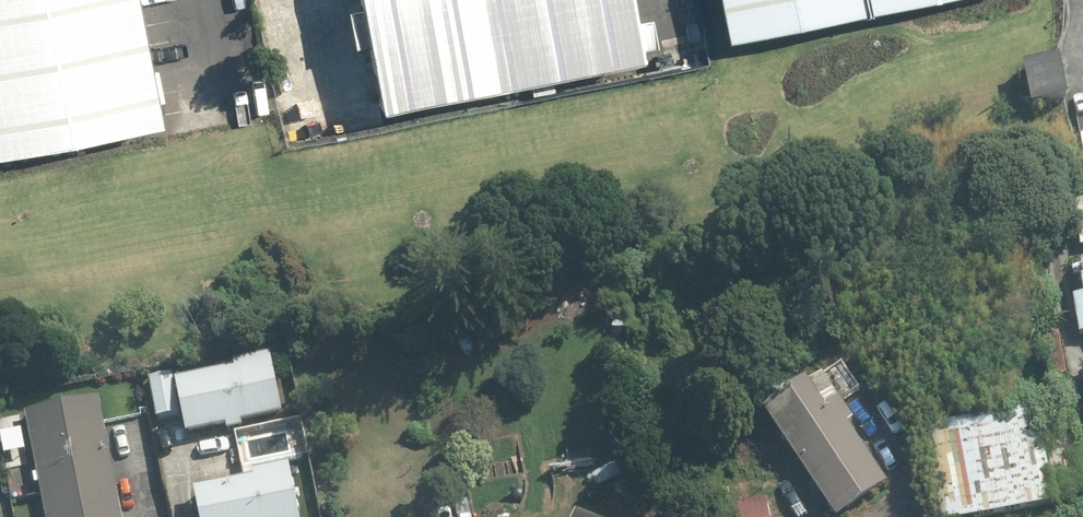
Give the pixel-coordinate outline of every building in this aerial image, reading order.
[(158,119),(134,0),(0,0),(0,150),(158,119)] [(378,104),(639,52),(629,0),(357,0),(378,104)] [(734,34),(905,0),(727,0),(734,34)] [(1021,67),(1030,108),(1066,100),(1058,59),(1021,67)] [(1061,267),(1073,340),(1082,338),(1082,263),(1061,267)] [(267,360),(180,378),(178,370),(153,375),(162,418),(185,413),(190,436),(279,417),(267,360)] [(838,407),(859,392),(839,365),(798,395),(795,391),(752,421),(821,516),(840,516),(881,488),(841,433),(851,425),(838,407)] [(107,397),(31,413),(53,516),(133,516),(107,397)] [(938,516),(1014,516),(1047,511),(1029,410),(922,430),(938,516)] [(282,469),(187,489),(193,516),(291,516),(282,469)] [(763,503),(707,516),(766,516),(763,503)]
